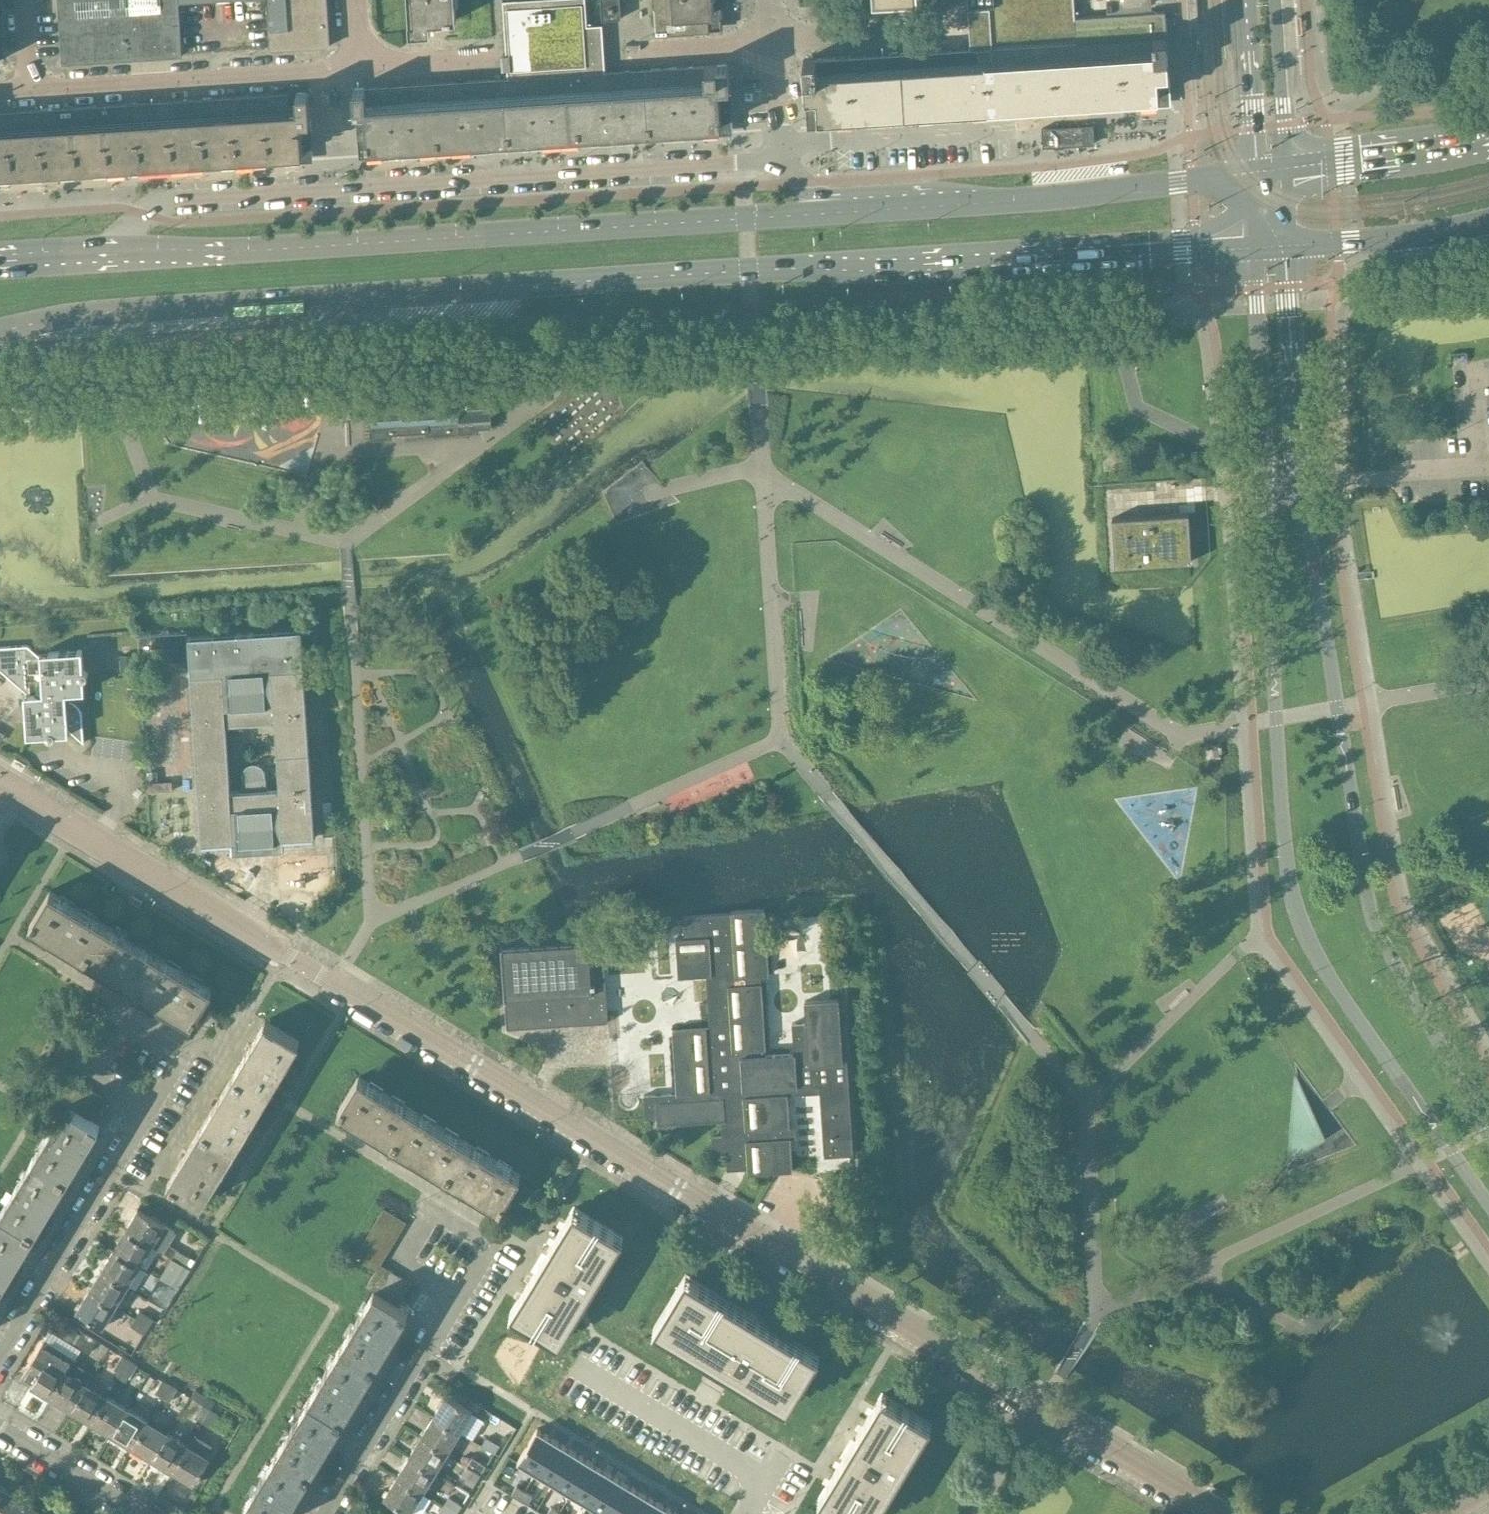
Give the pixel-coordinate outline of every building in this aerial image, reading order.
[(178,2),(178,0),(58,0),(62,63),(182,55),(178,2)] [(269,49),(329,45),(326,0),(266,0),(269,49)] [(468,81),(353,88),(355,111),(365,110),(367,148),(721,125),(719,99),(731,98),(728,64),(605,72),(602,23),(587,24),(585,0),(504,0),(502,0),(506,62),(507,78),(468,81)] [(454,0),(408,0),(410,19),(409,19),(410,32),(438,30),(437,20),(456,18),(456,16),(454,0)] [(602,19),(621,17),(619,0),(600,0),(602,19)] [(655,35),(692,32),(692,33),(709,32),(708,11),(714,10),(713,0),(653,0),(655,35)] [(803,59),(807,119),(1170,95),(1164,11),(1074,17),(1073,0),(967,0),(970,48),(882,54),(803,59)] [(200,98),(0,111),(0,171),(302,151),(301,132),(311,131),(308,91),(296,92),(297,105),(289,106),(288,93),(200,98)] [(1072,126),(1042,128),(1042,129),(1041,129),(1042,147),(1043,147),(1073,145),(1074,144),(1072,127),(1072,126)] [(342,397),(314,494),(378,509),(441,504),(480,469),(477,416),(466,389),(342,397)] [(1188,513),(1112,518),(1114,566),(1191,561),(1188,513)] [(234,842),(233,840),(282,837),(282,839),(314,837),(301,629),(188,636),(201,844),(234,842)] [(44,652),(40,656),(27,645),(0,646),(0,669),(28,694),(24,698),(27,735),(65,733),(68,729),(84,742),(82,713),(81,711),(81,709),(80,707),(79,705),(77,704),(76,702),(73,701),(71,700),(69,699),(66,699),(66,692),(81,691),(84,687),(81,649),(44,652)] [(322,825),(323,836),(333,835),(332,825),(322,825)] [(103,922),(60,896),(50,890),(29,924),(82,956),(103,922)] [(731,913),(682,916),(684,937),(676,938),(678,976),(706,974),(708,1002),(700,1003),(700,1011),(708,1011),(709,1026),(672,1028),(676,1092),(644,1094),(645,1118),(657,1117),(657,1124),(721,1120),(722,1134),(711,1135),(713,1153),(726,1153),(727,1166),(740,1166),(740,1169),(748,1168),(748,1173),(792,1170),(787,1094),(820,1092),(824,1155),(853,1153),(847,1060),(842,1060),(838,999),(804,1001),(806,1021),(792,1022),(794,1052),(766,1054),(760,974),(768,974),(764,909),(731,911),(731,913)] [(157,955),(113,928),(103,922),(82,956),(136,989),(157,955)] [(588,942),(501,948),(506,1028),(608,1021),(604,959),(590,960),(588,942)] [(212,988),(167,961),(157,955),(136,989),(191,1022),(212,988)] [(265,1020),(251,1044),(233,1072),(268,1093),(299,1041),(265,1020)] [(97,1036),(74,1022),(67,1034),(89,1048),(97,1036)] [(89,1048),(67,1034),(60,1046),(82,1060),(89,1048)] [(82,1060),(60,1046),(53,1059),(75,1072),(82,1060)] [(75,1072),(53,1059),(46,1070),(68,1083),(71,1078),(75,1072)] [(233,1072),(201,1126),(235,1147),(268,1093),(233,1072)] [(411,1108),(369,1082),(358,1076),(338,1110),(391,1142),(411,1108)] [(82,1084),(71,1078),(68,1083),(58,1100),(65,1104),(69,1106),(82,1084)] [(93,1090),(82,1084),(69,1106),(79,1113),(93,1090)] [(103,1096),(93,1090),(79,1113),(90,1119),(103,1096)] [(65,1104),(51,1127),(32,1160),(66,1180),(79,1158),(86,1147),(87,1147),(86,1146),(99,1125),(90,1119),(79,1113),(69,1106),(65,1104)] [(464,1140),(422,1115),(411,1108),(391,1142),(444,1175),(464,1140)] [(201,1126),(182,1158),(167,1182),(201,1203),(235,1147),(201,1126)] [(520,1174),(475,1147),(464,1140),(444,1175),(500,1208),(520,1174)] [(19,1180),(0,1212),(0,1215),(33,1235),(47,1212),(54,1201),(54,1200),(66,1180),(32,1160),(19,1180)] [(573,1206),(510,1312),(559,1341),(623,1236),(573,1206)] [(138,1208),(125,1229),(152,1245),(165,1224),(138,1208)] [(406,1222),(383,1208),(377,1219),(399,1233),(406,1222)] [(0,1288),(14,1266),(20,1256),(22,1254),(21,1254),(33,1235),(0,1215),(0,1288)] [(399,1233),(377,1219),(369,1232),(391,1245),(399,1233)] [(152,1245),(125,1229),(113,1249),(140,1266),(152,1245)] [(391,1245),(369,1232),(362,1243),(384,1257),(391,1245)] [(384,1257),(362,1243),(355,1256),(376,1269),(380,1263),(380,1264),(384,1257)] [(168,1245),(164,1252),(172,1257),(176,1250),(169,1245),(168,1245)] [(113,1249),(101,1269),(128,1285),(140,1266),(113,1249)] [(176,1250),(172,1257),(185,1265),(189,1258),(176,1250)] [(164,1270),(159,1278),(172,1286),(177,1289),(184,1276),(190,1267),(185,1265),(172,1257),(164,1270)] [(380,1263),(376,1269),(366,1285),(374,1290),(377,1292),(390,1270),(380,1264),(380,1263)] [(101,1269),(88,1290),(115,1306),(128,1285),(101,1269)] [(390,1270),(377,1292),(387,1298),(401,1276),(390,1270)] [(685,1274),(653,1327),(787,1408),(819,1355),(685,1274)] [(401,1276),(387,1298),(398,1305),(412,1283),(401,1276)] [(172,1286),(159,1278),(155,1285),(168,1293),(172,1286)] [(103,1327),(115,1306),(88,1290),(76,1310),(103,1327)] [(374,1290),(341,1344),(375,1365),(408,1311),(398,1305),(387,1298),(377,1292),(374,1290)] [(139,1311),(135,1318),(147,1326),(152,1319),(139,1311)] [(147,1326),(135,1318),(130,1326),(143,1333),(147,1326)] [(74,1343),(81,1348),(89,1335),(82,1330),(74,1343)] [(89,1335),(81,1348),(89,1352),(97,1339),(89,1335)] [(51,1398),(74,1360),(43,1342),(23,1375),(33,1381),(30,1385),(51,1398)] [(341,1344),(308,1399),(342,1419),(375,1365),(341,1344)] [(114,1368),(122,1373),(130,1360),(122,1355),(114,1368)] [(74,1360),(51,1398),(71,1410),(88,1383),(94,1373),(74,1360)] [(130,1360),(122,1373),(129,1377),(137,1364),(130,1360)] [(170,1384),(162,1379),(155,1393),(162,1397),(170,1384)] [(88,1383),(71,1410),(92,1423),(109,1396),(88,1383)] [(170,1384),(162,1397),(170,1401),(177,1388),(170,1384)] [(818,1498),(844,1513),(875,1513),(931,1422),(882,1393),(818,1498)] [(445,1394),(433,1415),(460,1432),(473,1411),(445,1394)] [(109,1396),(92,1423),(112,1435),(128,1408),(109,1396)] [(308,1399),(275,1454),(309,1474),(342,1419),(308,1399)] [(195,1417),(203,1421),(211,1409),(203,1404),(195,1417)] [(128,1408),(112,1435),(132,1447),(149,1420),(128,1408)] [(218,1413),(211,1409),(203,1421),(210,1426),(218,1413)] [(433,1415),(420,1435),(448,1452),(460,1432),(433,1415)] [(149,1420),(132,1447),(152,1459),(168,1432),(149,1420)] [(537,1428),(517,1461),(535,1472),(555,1439),(537,1428)] [(168,1432),(152,1459),(173,1472),(189,1444),(168,1432)] [(195,1435),(189,1444),(207,1456),(213,1446),(195,1435)] [(420,1435),(408,1455),(436,1471),(448,1452),(420,1435)] [(486,1438),(482,1445),(495,1453),(499,1445),(486,1438)] [(555,1439),(535,1472),(553,1482),(573,1450),(555,1439)] [(209,1457),(207,1456),(189,1444),(173,1472),(193,1484),(209,1457)] [(573,1450),(553,1482),(570,1493),(590,1460),(573,1450)] [(275,1454),(243,1506),(256,1513),(285,1513),(309,1474),(275,1454)] [(408,1455),(397,1474),(424,1491),(436,1471),(408,1455)] [(473,1457),(468,1465),(481,1473),(486,1465),(473,1457)] [(590,1460),(570,1493),(588,1503),(608,1471),(590,1460)] [(468,1465),(460,1478),(473,1485),(481,1473),(468,1465)] [(588,1503),(605,1513),(625,1481),(608,1471),(588,1503)] [(411,1513),(424,1491),(397,1474),(383,1496),(411,1513)] [(605,1513),(629,1513),(642,1492),(625,1481),(605,1513)] [(516,1485),(511,1493),(519,1498),(524,1490),(516,1485)] [(5,1487),(0,1496),(0,1513),(25,1513),(32,1503),(5,1487)] [(524,1490),(519,1498),(527,1503),(532,1495),(524,1490)] [(629,1513),(653,1513),(660,1502),(642,1492),(629,1513)] [(449,1497),(445,1504),(458,1512),(462,1505),(449,1497)] [(653,1513),(677,1513),(660,1502),(653,1513)] [(25,1513),(45,1513),(46,1512),(32,1503),(25,1513)] [(445,1504),(440,1512),(443,1513),(456,1513),(458,1512),(445,1504)]
